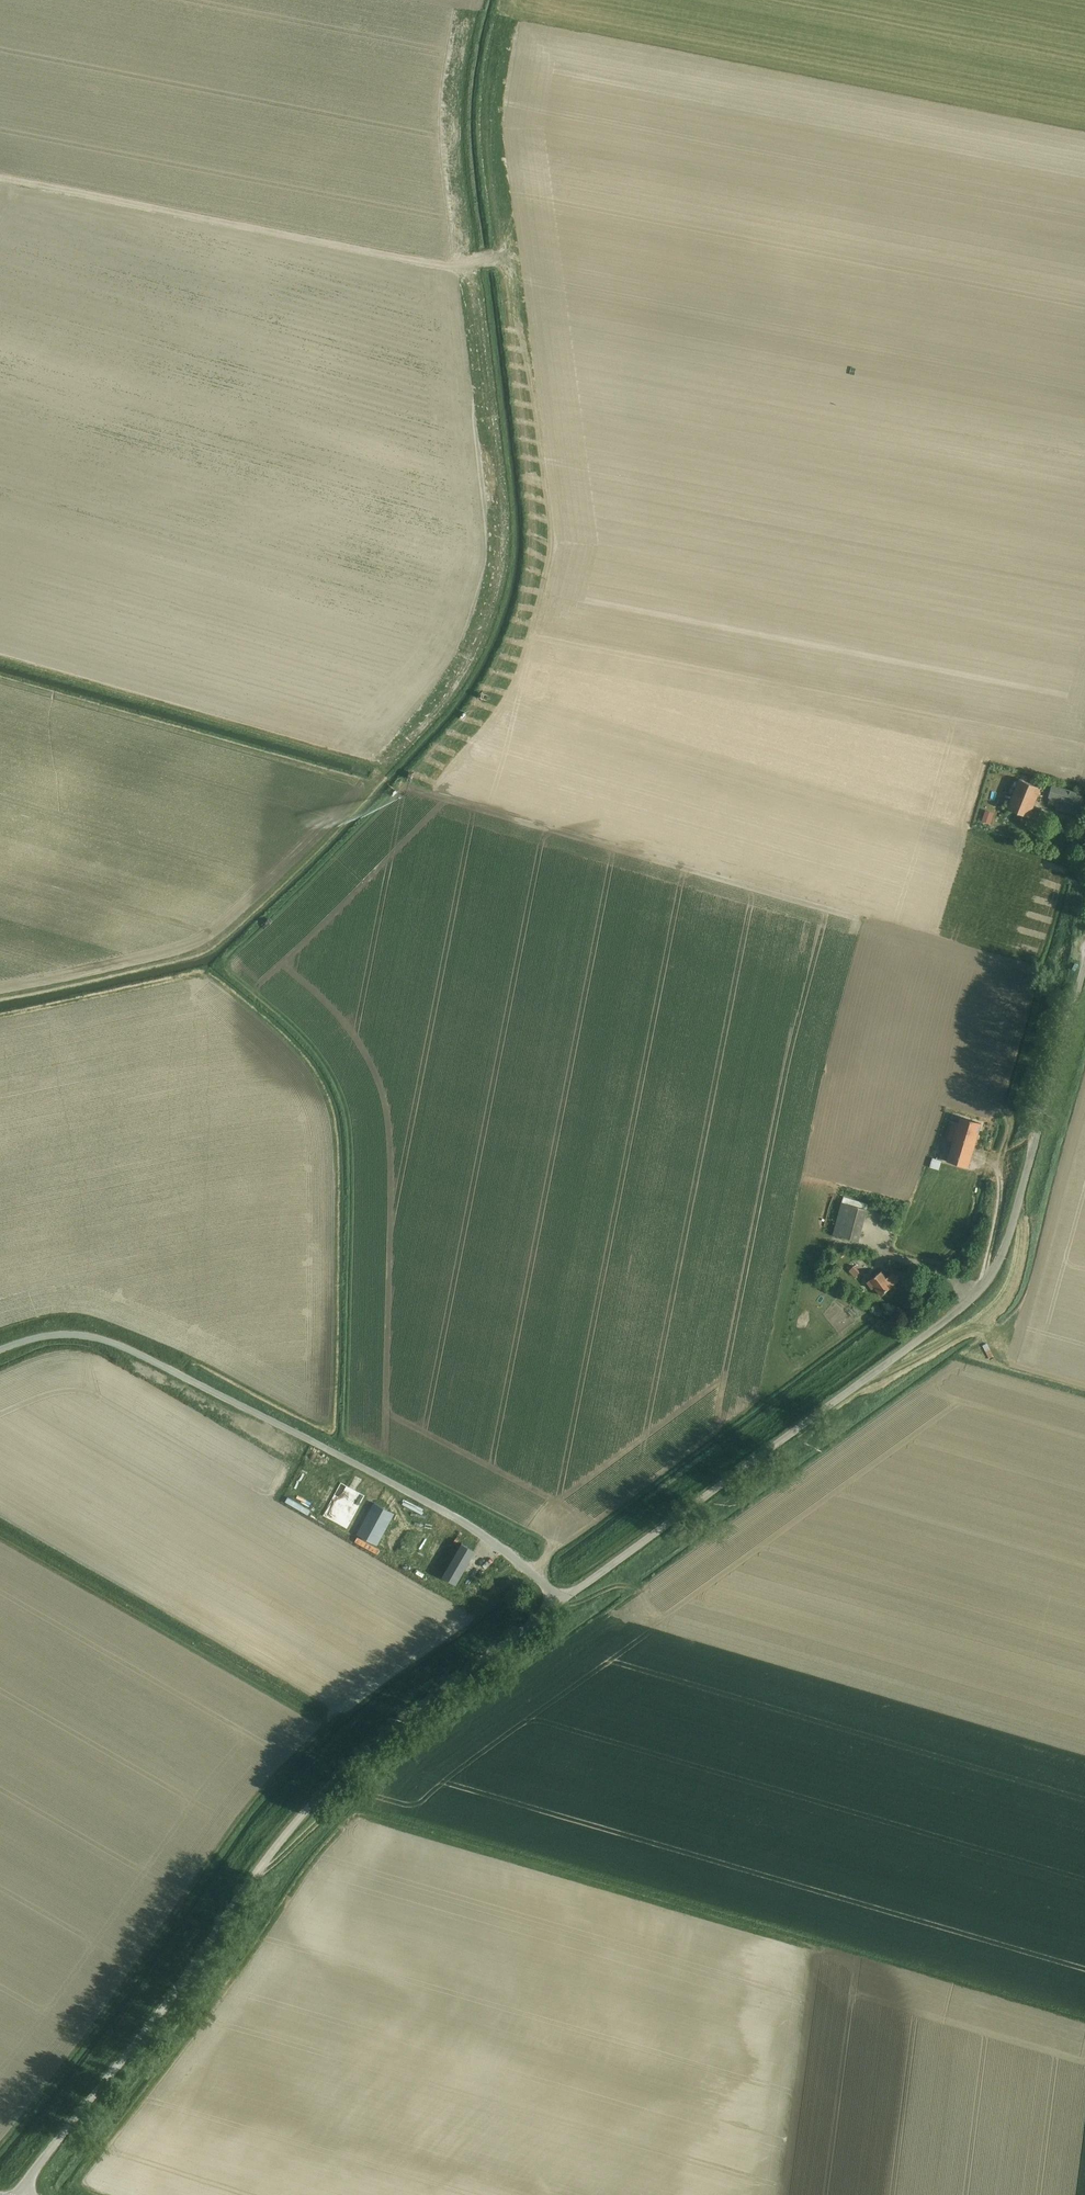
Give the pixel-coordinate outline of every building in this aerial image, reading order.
[(1019,778),(1007,807),(1029,816),(1041,787),(1019,778)] [(1083,794),(1072,791),(1053,786),(1049,797),(1057,800),(1055,806),(1064,809),(1064,811),(1077,814),(1083,794)] [(990,824),(993,815),(986,813),(983,822),(990,824)] [(947,1161),(958,1164),(968,1168),(981,1123),(960,1117),(958,1123),(950,1121),(945,1138),(953,1141),(947,1161)] [(842,1196),(833,1234),(859,1241),(868,1204),(842,1196)] [(864,1273),(870,1268),(864,1260),(857,1266),(864,1273)] [(900,1280),(909,1276),(906,1267),(896,1271),(900,1280)] [(867,1282),(868,1283),(872,1289),(874,1287),(881,1295),(892,1286),(900,1280),(894,1272),(886,1278),(881,1271),(867,1282)] [(323,1515),(347,1528),(365,1495),(341,1482),(323,1515)] [(358,1534),(377,1544),(394,1513),(374,1503),(358,1534)] [(459,1552),(447,1572),(459,1579),(470,1561),(467,1560),(469,1557),(470,1558),(474,1551),(462,1544),(458,1551),(459,1552)] [(517,1610),(511,1613),(515,1619),(520,1615),(517,1610)]
